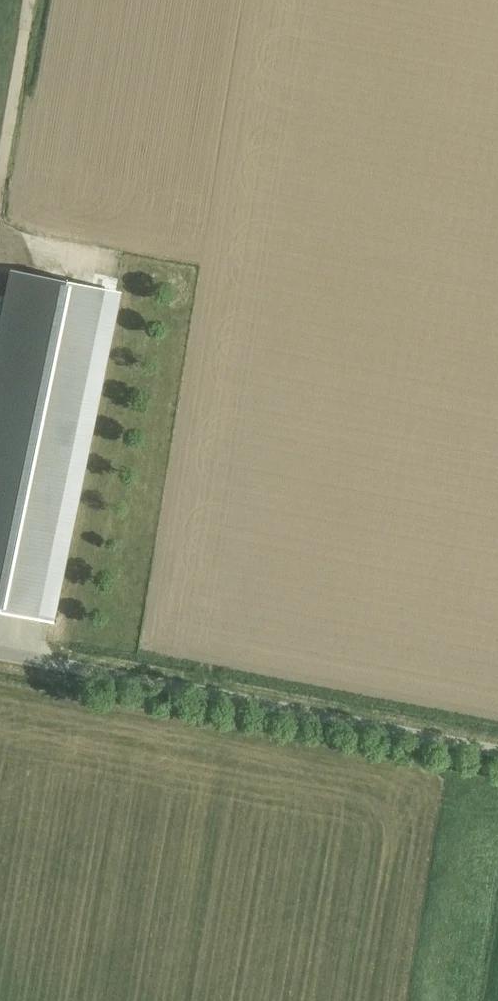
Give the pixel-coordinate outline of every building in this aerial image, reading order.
[(37,619),(104,290),(14,271),(0,338),(0,611),(37,619)]
